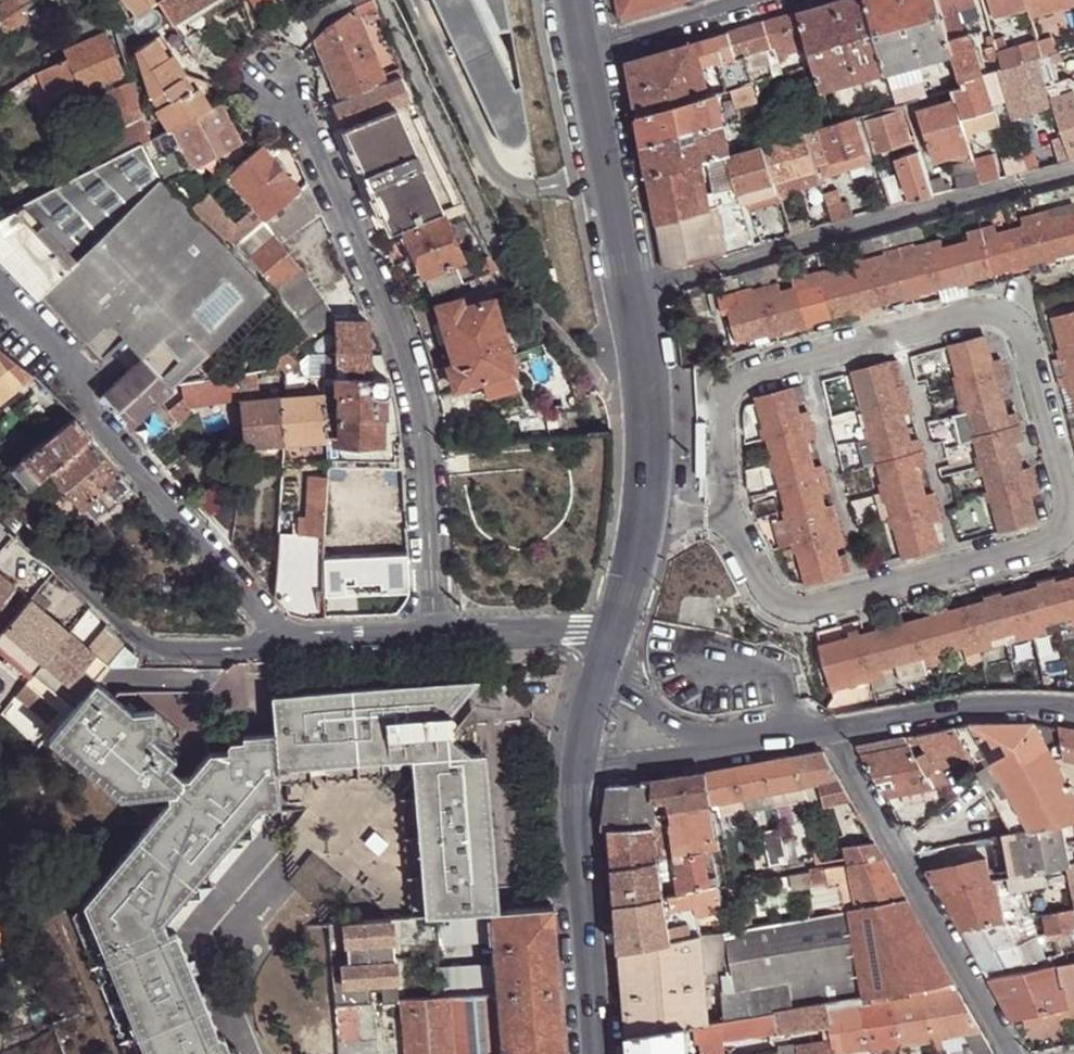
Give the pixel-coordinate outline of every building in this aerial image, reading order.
[(18,7),(14,0),(4,0),(0,2),(0,18),(18,7)] [(158,1),(159,0),(125,0),(137,14),(158,1)] [(211,0),(159,0),(158,1),(172,24),(211,0)] [(257,11),(276,0),(251,0),(257,11)] [(316,37),(328,26),(354,7),(352,0),(334,0),(308,18),(316,37)] [(378,9),(374,0),(372,0),(354,7),(359,17),(378,9)] [(511,143),(516,146),(521,148),(529,146),(534,143),(538,137),(539,133),(514,0),(445,0),(511,143)] [(686,0),(618,0),(621,18),(686,0)] [(887,71),(866,0),(836,0),(799,11),(808,37),(815,63),(823,90),(831,88),(887,71)] [(953,53),(949,39),(942,13),(938,0),(866,0),(887,71),(953,53)] [(958,9),(976,3),(975,0),(938,0),(942,13),(958,9)] [(993,12),(1027,3),(1027,0),(989,0),(993,12)] [(1027,3),(1031,16),(1073,3),(1073,0),(1027,0),(1027,3)] [(127,21),(126,20),(118,2),(105,10),(112,29),(127,21)] [(230,37),(252,25),(245,4),(219,19),(230,37)] [(0,18),(0,24),(4,30),(25,18),(18,7),(0,18)] [(313,40),(339,99),(385,81),(359,17),(354,7),(328,26),(316,37),(313,40)] [(949,39),(965,34),(958,9),(942,13),(949,39)] [(771,46),(776,45),(808,37),(799,11),(764,22),(771,46)] [(764,22),(729,32),(738,57),(747,53),(766,49),(771,46),(764,22)] [(269,42),(271,42),(266,28),(254,31),(258,45),(261,44),(263,43),(269,42)] [(189,48),(201,40),(205,38),(199,29),(182,38),(189,48)] [(729,32),(693,42),(701,67),(703,66),(712,63),(719,62),(738,57),(729,32)] [(961,81),(982,74),(969,32),(965,34),(949,39),(953,53),(961,81)] [(999,58),(1003,68),(1038,57),(1043,56),(1039,42),(1022,48),(1021,45),(1011,48),(1007,32),(993,36),(996,45),(999,58)] [(86,100),(83,90),(121,71),(104,33),(64,50),(68,57),(36,71),(47,97),(61,90),(69,108),(86,100)] [(986,36),(990,47),(996,45),(993,36),(993,34),(986,36)] [(172,132),(211,111),(206,103),(203,97),(196,86),(188,91),(181,78),(184,76),(160,36),(136,51),(150,97),(159,110),(155,112),(169,133),(172,132)] [(1039,42),(1043,56),(1049,55),(1057,52),(1054,40),(1052,40),(1051,36),(1039,40),(1039,42)] [(231,72),(236,62),(214,57),(201,40),(189,48),(197,61),(231,72)] [(638,117),(711,95),(703,66),(701,67),(693,42),(629,62),(638,117)] [(766,49),(773,76),(785,72),(776,45),(771,46),(766,49)] [(990,61),(999,58),(996,45),(990,47),(985,48),(990,61)] [(1043,56),(1038,57),(1047,87),(1052,85),(1056,83),(1049,55),(1043,56)] [(721,68),(728,90),(734,88),(747,84),(738,57),(719,62),(721,68)] [(999,83),(1011,122),(1053,110),(1051,100),(1047,87),(1038,57),(1003,68),(996,71),(999,83)] [(988,87),(999,83),(996,71),(984,74),(988,87)] [(332,103),(343,129),(396,107),(415,99),(404,73),(385,81),(339,99),(332,103)] [(994,108),(988,87),(984,74),(982,74),(961,81),(963,86),(951,89),(955,102),(960,118),(966,116),(994,108)] [(203,97),(206,103),(208,102),(208,97),(208,82),(184,76),(181,78),(188,91),(196,86),(203,97)] [(739,105),(742,104),(760,98),(756,81),(747,84),(734,88),(739,105)] [(904,104),(920,99),(915,84),(894,90),(898,105),(904,104)] [(1051,100),(1057,98),(1052,85),(1047,87),(1051,100)] [(129,122),(139,116),(136,106),(126,111),(115,87),(98,95),(108,118),(124,112),(129,122)] [(732,152),(751,146),(742,104),(739,105),(734,88),(728,90),(720,92),(732,152)] [(831,117),(838,115),(831,88),(823,90),(831,117)] [(898,105),(894,90),(869,97),(871,105),(873,112),(898,105)] [(710,158),(728,152),(732,152),(720,92),(711,95),(638,117),(649,175),(698,162),(710,158)] [(1068,162),(1073,160),(1073,95),(1073,94),(1057,98),(1051,100),(1053,110),(1058,126),(1066,153),(1068,162)] [(957,145),(966,142),(964,133),(960,118),(955,102),(920,112),(931,152),(957,145)] [(906,108),(904,104),(898,105),(873,112),(864,116),(862,116),(865,124),(869,122),(869,119),(901,109),(901,110),(906,108)] [(864,116),(873,112),(871,105),(861,108),(864,116)] [(241,144),(220,106),(211,111),(172,132),(194,169),(241,144)] [(343,129),(391,233),(396,230),(442,209),(396,107),(343,129)] [(855,118),(862,116),(864,116),(861,108),(838,115),(831,117),(833,125),(855,118)] [(998,122),(994,108),(966,116),(971,130),(998,122)] [(878,151),(906,143),(912,141),(901,110),(901,109),(869,119),(869,122),(878,151)] [(110,159),(147,139),(139,116),(129,122),(99,138),(110,159)] [(960,118),(964,133),(971,130),(966,116),(960,118)] [(866,151),(855,118),(833,125),(821,129),(822,136),(831,161),(866,151)] [(1059,155),(1066,153),(1058,126),(1047,128),(1055,157),(1059,155)] [(817,138),(822,136),(821,129),(805,133),(805,134),(810,148),(820,145),(817,138)] [(782,180),(817,170),(810,148),(805,134),(771,144),(782,180)] [(146,156),(149,144),(147,139),(110,159),(17,207),(71,264),(159,178),(152,165),(146,156)] [(909,154),(918,151),(916,141),(912,141),(906,143),(909,154)] [(962,162),(972,159),(966,142),(957,145),(962,162)] [(774,182),(775,182),(782,180),(771,144),(764,147),(774,182)] [(297,191),(262,147),(229,177),(234,182),(260,214),(265,221),(297,191)] [(774,182),(764,147),(729,157),(740,192),(762,186),(774,182)] [(915,201),(932,196),(929,186),(928,179),(918,151),(909,154),(902,156),(915,201)] [(1022,159),(1025,172),(1038,170),(1033,151),(1021,153),(1022,159)] [(742,200),(740,192),(729,157),(728,152),(710,158),(712,173),(718,206),(742,200)] [(174,153),(152,165),(159,178),(171,187),(188,177),(174,153)] [(1061,164),(1068,162),(1066,153),(1059,155),(1061,164)] [(980,185),(1000,179),(993,154),(972,159),(975,171),(980,185)] [(700,176),(712,173),(710,158),(698,162),(700,176)] [(963,188),(980,185),(975,171),(972,159),(962,162),(956,164),(959,174),(963,188)] [(1007,177),(1025,172),(1022,159),(1003,164),(1007,177)] [(649,175),(657,222),(705,210),(700,176),(698,162),(649,175)] [(779,195),(820,182),(817,170),(782,180),(775,182),(779,195)] [(932,196),(952,192),(949,180),(943,182),(942,176),(928,179),(929,186),(932,196)] [(234,182),(229,177),(223,181),(228,187),(234,182)] [(305,332),(159,178),(71,264),(39,294),(101,358),(124,337),(143,357),(167,383),(178,381),(239,373),(265,370),(279,357),(285,351),(305,332)] [(887,194),(895,191),(892,181),(883,183),(887,194)] [(320,213),(307,182),(297,191),(265,221),(262,222),(273,235),(278,241),(320,213)] [(780,199),(779,195),(775,182),(774,182),(762,186),(764,194),(767,203),(780,199)] [(742,200),(764,194),(762,186),(740,192),(742,200)] [(829,209),(843,205),(838,188),(823,192),(829,209)] [(891,207),(903,203),(898,191),(895,191),(887,194),(887,195),(891,207)] [(883,209),(891,207),(887,195),(879,197),(883,209)] [(239,233),(205,198),(194,208),(234,247),(244,239),(239,233)] [(782,205),(780,199),(767,203),(770,213),(783,209),(782,205)] [(727,253),(756,245),(754,238),(750,227),(742,200),(718,206),(727,253)] [(448,213),(465,207),(462,201),(446,208),(448,213)] [(786,218),(797,214),(794,201),(782,205),(783,209),(786,218)] [(832,223),(853,217),(849,202),(843,205),(829,209),(832,223)] [(1073,214),(1073,204),(1049,210),(1051,219),(1073,214)] [(666,270),(727,253),(718,206),(705,210),(657,222),(666,270)] [(17,207),(0,216),(0,254),(39,294),(71,264),(17,207)] [(442,209),(396,230),(399,236),(406,234),(405,231),(443,214),(442,209)] [(1051,219),(1049,210),(1022,217),(1024,226),(998,234),(996,225),(967,232),(970,241),(943,248),(941,239),(914,246),(914,243),(900,246),(884,250),(885,254),(860,260),(859,257),(831,265),(832,268),(807,274),(806,271),(792,275),(796,287),(781,291),(779,282),(752,289),(752,286),(717,295),(722,313),(730,310),(738,339),(1073,250),(1073,214),(1051,219)] [(262,222),(265,221),(260,214),(239,233),(244,239),(262,222)] [(406,234),(422,276),(432,295),(466,281),(457,261),(462,259),(443,214),(405,231),(406,234)] [(789,228),(796,226),(802,224),(799,214),(797,214),(786,218),(787,222),(789,228)] [(244,239),(234,247),(244,257),(273,235),(262,222),(244,239)] [(785,237),(791,235),(789,228),(787,222),(781,224),(785,237)] [(754,238),(760,236),(764,235),(762,224),(750,227),(754,238)] [(924,233),(922,224),(849,244),(851,253),(924,233)] [(791,235),(798,232),(796,226),(789,228),(791,235)] [(406,234),(399,236),(408,260),(411,260),(417,278),(422,276),(406,234)] [(273,235),(244,257),(258,271),(273,289),(300,268),(278,241),(273,235)] [(756,245),(763,243),(760,236),(754,238),(756,245)] [(836,248),(815,253),(817,262),(839,256),(836,248)] [(764,267),(744,273),(747,284),(766,279),(764,267)] [(273,289),(309,335),(333,322),(300,268),(273,289)] [(481,381),(512,371),(514,371),(492,298),(462,306),(459,299),(437,305),(455,365),(448,367),(454,388),(481,381)] [(1054,318),(1073,389),(1073,313),(1054,318)] [(368,356),(367,321),(333,322),(333,353),(325,353),(325,376),(334,376),(369,377),(368,356)] [(999,389),(1008,387),(1001,359),(991,362),(985,337),(951,346),(969,411),(955,415),(963,445),(977,441),(1003,530),(1036,522),(1029,497),(1038,494),(1030,468),(1021,470),(1014,443),(1023,441),(1015,413),(1006,416),(1003,402),(999,389)] [(26,389),(21,384),(32,376),(0,350),(0,409),(26,389)] [(382,357),(368,356),(369,377),(388,378),(382,357)] [(171,388),(167,383),(143,357),(119,378),(100,396),(102,397),(129,428),(169,389),(171,388)] [(898,360),(855,371),(865,408),(873,437),(880,464),(905,557),(939,548),(932,523),(941,520),(934,493),(925,496),(917,468),(925,466),(918,439),(910,442),(902,415),(912,412),(898,360)] [(518,389),(512,371),(481,381),(485,398),(518,389)] [(865,408),(855,371),(841,375),(850,412),(865,408)] [(239,373),(178,381),(182,408),(214,405),(221,389),(239,387),(238,380),(239,379),(239,373)] [(273,388),(272,375),(239,379),(238,380),(239,387),(239,390),(273,388)] [(388,378),(369,377),(334,376),(334,388),(333,394),(332,436),(332,439),(381,440),(382,415),(376,415),(376,395),(384,396),(386,395),(388,391),(388,378)] [(286,397),(306,396),(303,384),(287,385),(286,397)] [(800,387),(791,389),(796,404),(804,401),(800,387)] [(1012,400),(1008,387),(999,389),(1003,402),(1012,400)] [(796,404),(791,389),(758,397),(791,515),(773,520),(781,547),(798,543),(808,582),(850,571),(845,553),(836,555),(835,549),(844,546),(836,520),(827,522),(823,507),(832,505),(822,466),(813,468),(809,455),(818,452),(807,411),(799,414),(796,404)] [(333,394),(328,394),(321,395),(325,435),(332,436),(333,394)] [(325,435),(321,395),(306,396),(286,397),(281,398),(282,442),(325,438),(325,435)] [(243,444),(282,442),(281,398),(240,402),(243,444)] [(91,436),(77,419),(76,418),(23,458),(40,478),(53,469),(91,436)] [(122,474),(91,436),(53,469),(83,505),(98,494),(122,474)] [(867,468),(880,464),(873,437),(859,440),(867,468)] [(40,478),(23,458),(10,467),(28,488),(40,478)] [(128,480),(122,474),(98,494),(110,508),(133,487),(128,480)] [(191,500),(206,517),(229,496),(216,480),(191,500)] [(306,534),(323,536),(325,486),(309,485),(307,518),(306,534)] [(98,494),(83,505),(96,519),(110,508),(98,494)] [(298,534),(306,534),(307,518),(299,518),(298,534)] [(318,617),(322,553),(323,536),(306,534),(298,534),(277,533),(274,591),(271,593),(293,617),(318,617)] [(408,564),(407,552),(361,553),(363,582),(395,579),(396,585),(409,584),(408,564)] [(17,581),(0,568),(0,601),(17,581)] [(821,647),(833,692),(857,685),(857,684),(884,676),(881,668),(909,660),(911,669),(939,662),(937,653),(963,646),(965,655),(992,647),(990,638),(1018,631),(1020,640),(1048,632),(1045,623),(1072,616),(1073,623),(1073,580),(1062,583),(1036,589),(1018,595),(993,601),(967,608),(941,615),(913,623),(860,637),(858,629),(848,632),(850,639),(821,647)] [(38,667),(74,626),(33,594),(0,632),(0,637),(38,667)] [(38,667),(79,700),(95,681),(114,658),(74,626),(38,667)] [(72,708),(79,700),(38,667),(31,676),(72,708)] [(407,758),(421,916),(436,915),(486,911),(472,753),(479,752),(480,726),(450,730),(448,723),(450,718),(447,711),(474,680),(273,695),(275,733),(278,771),(407,758)] [(47,738),(118,799),(165,795),(166,803),(81,903),(67,919),(123,1053),(239,1053),(237,1050),(232,1046),(225,1047),(221,1034),(214,1034),(173,934),(166,936),(161,922),(258,810),(280,806),(278,771),(275,733),(241,736),(243,742),(228,742),(225,747),(225,752),(207,754),(187,778),(180,779),(167,766),(174,761),(150,739),(155,734),(151,712),(131,714),(95,681),(79,700),(72,708),(47,738)] [(1008,792),(1021,814),(1070,787),(1054,757),(1036,723),(971,724),(1003,782),(1008,792)] [(1061,727),(1036,723),(1054,757),(1067,759),(1061,727)] [(972,761),(1003,817),(1021,814),(1008,792),(1003,794),(998,785),(1003,782),(971,724),(956,727),(974,761),(972,761)] [(939,767),(972,761),(974,761),(956,727),(918,734),(936,767),(939,767)] [(1061,727),(1067,759),(1073,760),(1073,730),(1061,727)] [(910,744),(927,772),(936,767),(918,734),(906,736),(910,744)] [(857,745),(861,753),(873,751),(869,743),(857,745)] [(861,753),(885,797),(935,788),(927,772),(910,744),(873,751),(861,753)] [(823,750),(800,755),(806,784),(823,782),(838,778),(823,750)] [(472,753),(486,911),(493,910),(494,910),(480,752),(479,752),(472,753)] [(800,755),(768,761),(774,790),(806,784),(800,755)] [(1070,787),(1073,792),(1073,791),(1073,760),(1067,759),(1054,757),(1070,787)] [(768,761),(736,767),(742,796),(774,790),(768,761)] [(736,767),(707,772),(712,802),(742,796),(736,767)] [(927,772),(935,788),(948,786),(939,767),(936,767),(927,772)] [(667,777),(667,779),(669,799),(669,810),(712,802),(707,772),(667,777)] [(850,799),(838,778),(823,782),(828,803),(850,799)] [(667,779),(653,781),(654,799),(669,799),(667,779)] [(603,830),(612,829),(612,828),(655,825),(654,799),(653,781),(609,785),(603,830)] [(1003,794),(1008,792),(1003,782),(998,785),(1003,794)] [(806,784),(774,790),(777,803),(808,798),(806,784)] [(1061,824),(1067,823),(1073,822),(1073,793),(1073,792),(1070,787),(1021,814),(1030,830),(1061,824)] [(774,790),(742,796),(745,810),(777,803),(774,790)] [(742,796),(712,802),(714,816),(745,810),(742,796)] [(712,802),(669,810),(671,822),(703,818),(714,816),(712,802)] [(1012,834),(1017,832),(1030,830),(1021,814),(1003,817),(1012,834)] [(721,850),(714,816),(703,818),(709,851),(711,851),(721,850)] [(703,818),(671,822),(670,824),(672,825),(676,857),(709,851),(703,818)] [(773,822),(779,857),(786,856),(792,855),(787,830),(782,830),(780,821),(773,822)] [(656,840),(659,860),(675,857),(676,857),(672,825),(670,824),(661,825),(663,839),(656,840)] [(1040,871),(1057,868),(1069,866),(1061,824),(1030,830),(1017,832),(1025,868),(1025,874),(1040,871)] [(612,828),(612,829),(615,868),(659,860),(656,840),(655,825),(612,828)] [(998,837),(1004,871),(1025,868),(1017,832),(1012,834),(998,837)] [(873,841),(871,835),(857,837),(858,844),(873,841)] [(873,841),(858,844),(846,847),(848,857),(879,852),(873,841)] [(711,851),(709,851),(676,857),(677,872),(680,892),(717,884),(718,883),(711,851)] [(879,852),(848,857),(850,864),(884,859),(879,852)] [(338,879),(310,855),(287,880),(313,904),(313,907),(338,879)] [(786,856),(779,857),(781,864),(787,863),(786,856)] [(907,900),(884,859),(850,864),(852,878),(859,908),(907,900)] [(659,860),(615,868),(618,905),(664,896),(662,877),(659,860)] [(928,871),(939,891),(990,881),(989,875),(985,860),(928,871)] [(850,864),(810,872),(813,884),(852,878),(850,864)] [(1062,883),(1073,881),(1069,866),(1057,868),(1062,883)] [(990,881),(993,880),(1008,878),(1025,874),(1025,868),(1004,871),(989,875),(990,881)] [(1025,874),(1008,878),(1010,890),(1043,884),(1040,871),(1025,874)] [(664,896),(680,892),(677,872),(673,876),(662,877),(664,896)] [(757,874),(726,879),(728,886),(759,880),(757,874)] [(939,891),(962,932),(1005,923),(993,880),(990,881),(939,891)] [(718,888),(717,884),(680,892),(664,896),(669,918),(723,909),(718,888)] [(664,896),(618,905),(622,949),(671,941),(669,918),(664,896)] [(953,981),(907,900),(859,908),(851,910),(861,969),(865,996),(894,991),(912,989),(926,987),(953,981)] [(558,985),(554,945),(551,905),(494,910),(493,910),(494,939),(496,962),(498,990),(438,995),(403,998),(398,998),(396,983),(392,942),(392,919),(326,923),(329,938),(346,936),(348,945),(348,964),(344,964),(345,987),(333,988),(334,1007),(358,1005),(367,1003),(365,985),(382,984),(384,1002),(403,1001),(407,1053),(563,1053),(560,1018),(558,985)] [(1013,912),(1014,921),(1022,920),(1045,916),(1047,915),(1045,907),(1013,912)] [(728,932),(723,909),(669,918),(671,941),(702,935),(728,932)] [(486,911),(436,915),(439,943),(494,939),(493,910),(486,911)] [(861,969),(851,910),(783,922),(793,980),(802,978),(861,969)] [(1047,915),(1045,916),(1048,934),(1049,934),(1073,929),(1073,910),(1047,915)] [(1022,920),(1024,927),(1035,925),(1037,930),(1041,929),(1043,937),(1050,936),(1049,934),(1048,934),(1045,916),(1022,920)] [(1005,923),(1023,963),(1024,965),(1044,957),(1037,937),(1029,940),(1024,927),(1022,920),(1014,921),(1005,923)] [(793,980),(783,922),(736,930),(746,987),(762,984),(793,980)] [(962,932),(984,971),(1023,963),(1005,923),(962,932)] [(671,941),(622,949),(623,967),(704,954),(702,935),(671,941)] [(704,954),(623,967),(628,1035),(690,1025),(698,1024),(708,1022),(706,984),(705,973),(704,954)] [(438,995),(498,990),(496,962),(436,967),(438,995)] [(1061,967),(1064,984),(1062,984),(1069,1009),(1073,1008),(1073,964),(1061,967)] [(990,981),(1012,1020),(1022,1018),(1069,1009),(1062,984),(1060,985),(1056,968),(990,981)] [(802,978),(793,980),(794,1008),(806,1006),(802,978)] [(794,1008),(793,980),(762,984),(767,1013),(794,1008)] [(958,992),(953,981),(926,987),(927,996),(958,992)] [(762,984),(746,987),(724,990),(722,990),(725,1019),(767,1013),(762,984)] [(927,996),(926,987),(912,989),(914,997),(927,996)] [(980,1031),(958,992),(927,996),(933,1038),(940,1037),(961,1034),(980,1031)] [(862,996),(828,1002),(829,1011),(863,1006),(862,996)] [(914,997),(895,1001),(900,1044),(907,1043),(933,1038),(927,996),(914,997)] [(895,1001),(863,1006),(869,1048),(877,1047),(900,1044),(895,1001)] [(806,1006),(794,1008),(767,1013),(725,1019),(708,1022),(698,1024),(699,1041),(703,1040),(702,1042),(721,1040),(830,1026),(829,1011),(828,1002),(806,1006)] [(829,1011),(830,1026),(833,1041),(835,1053),(843,1053),(869,1048),(863,1006),(829,1011)] [(334,1007),(318,1008),(321,1053),(337,1053),(334,1007)] [(346,1053),(367,1053),(377,1049),(359,1009),(346,1014),(351,1024),(336,1031),(346,1053)] [(1069,1009),(1022,1018),(1024,1028),(1070,1018),(1069,1009)] [(628,1035),(630,1053),(692,1053),(690,1025),(628,1035)] [(980,1031),(961,1034),(972,1053),(993,1053),(980,1031)] [(940,1037),(933,1038),(935,1053),(942,1052),(940,1037)] [(799,1047),(797,1039),(790,1040),(792,1053),(800,1053),(799,1047)] [(702,1042),(703,1045),(704,1053),(722,1053),(721,1040),(702,1042)] [(771,1052),(782,1050),(782,1053),(792,1053),(790,1040),(778,1041),(779,1044),(770,1045),(771,1052)] [(799,1047),(800,1053),(835,1053),(833,1041),(799,1047)]
